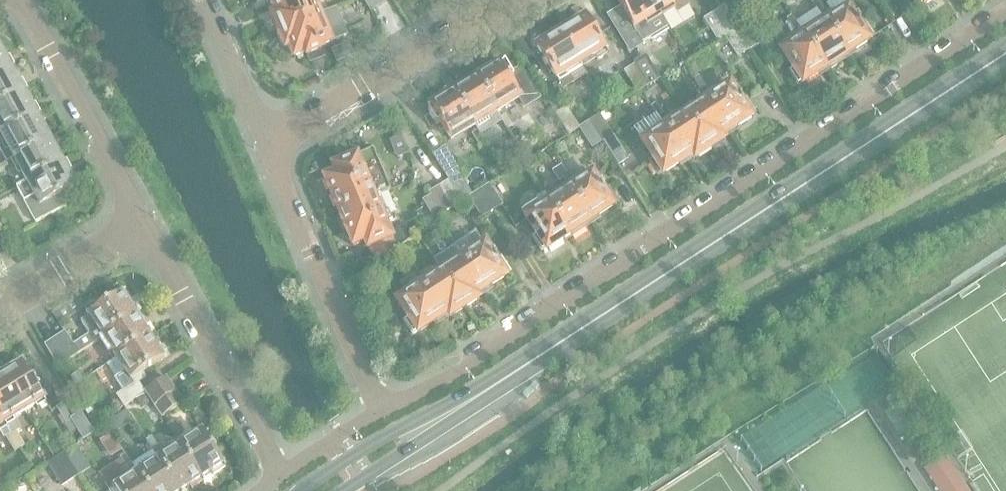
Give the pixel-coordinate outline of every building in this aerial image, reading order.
[(314,0),(286,0),(269,7),(280,32),(320,15),(320,14),(314,0)] [(372,10),(389,0),(366,0),(372,10)] [(662,17),(651,0),(618,0),(642,38),(649,34),(651,37),(668,27),(662,17)] [(662,17),(675,10),(677,14),(690,6),(686,0),(651,0),(662,17)] [(782,0),(783,0),(768,0),(761,4),(766,11),(782,0)] [(818,0),(815,0),(812,2),(820,13),(824,10),(818,0)] [(820,13),(812,2),(808,4),(815,15),(820,13)] [(873,36),(865,23),(862,25),(848,3),(832,14),(832,13),(831,14),(829,12),(822,16),(847,54),(870,40),(869,39),(873,36)] [(739,29),(726,6),(714,13),(728,36),(736,31),(739,29)] [(323,55),(320,46),(346,35),(334,8),(320,14),(320,15),(280,32),(286,47),(290,46),(295,57),(306,52),(310,60),(323,55)] [(728,36),(714,13),(705,19),(719,42),(726,37),(728,36)] [(799,26),(792,15),(787,18),(794,29),(799,26)] [(847,54),(822,16),(801,30),(827,69),(828,69),(831,69),(838,64),(839,62),(848,56),(847,54)] [(607,54),(599,41),(604,38),(597,27),(592,30),(585,17),(575,23),(573,19),(558,28),(580,65),(594,56),(597,60),(607,54)] [(760,45),(747,24),(739,29),(736,31),(749,52),(760,45)] [(580,65),(558,28),(544,37),(546,41),(537,46),(559,84),(569,78),(567,73),(580,65)] [(827,69),(801,30),(793,35),(795,37),(794,37),(795,38),(778,49),(791,69),(789,70),(798,85),(802,82),(803,83),(825,69),(826,70),(827,69)] [(749,52),(736,31),(728,36),(726,37),(739,58),(749,52)] [(0,46),(0,71),(11,65),(0,46)] [(659,79),(645,58),(635,64),(648,86),(659,79)] [(538,98),(523,73),(513,78),(505,63),(501,66),(500,64),(476,78),(497,112),(519,98),(524,106),(538,98)] [(648,86),(635,64),(624,71),(637,92),(648,86)] [(11,65),(0,71),(0,102),(24,89),(11,65)] [(705,85),(699,75),(694,78),(700,88),(705,85)] [(497,112),(476,78),(455,91),(475,125),(478,130),(481,135),(503,121),(501,118),(497,112)] [(755,111),(744,93),(741,95),(732,80),(706,97),(729,131),(754,115),(752,113),(755,111)] [(24,89),(0,102),(0,134),(37,114),(24,89)] [(475,125),(455,91),(430,106),(432,108),(428,110),(437,125),(441,123),(450,138),(449,139),(450,141),(475,125)] [(729,131),(706,97),(685,110),(711,148),(724,140),(722,136),(729,131)] [(663,114),(656,103),(652,106),(656,113),(659,117),(663,114)] [(579,127),(567,107),(556,114),(569,134),(578,128),(579,127)] [(711,148),(685,110),(663,124),(686,159),(693,155),(695,158),(711,148)] [(686,159),(663,124),(659,117),(656,113),(645,121),(651,132),(639,141),(649,157),(646,159),(656,174),(659,172),(661,175),(686,159)] [(37,114),(0,134),(0,148),(7,161),(12,159),(12,160),(51,139),(37,114)] [(613,135),(600,114),(589,121),(602,142),(613,135)] [(513,126),(506,115),(501,118),(503,121),(508,129),(513,126)] [(602,142),(589,121),(579,127),(578,128),(591,148),(602,142)] [(481,135),(478,130),(472,134),(479,145),(485,141),(481,135)] [(64,162),(51,139),(12,160),(26,184),(64,162)] [(391,190),(373,147),(332,166),(335,173),(324,177),(339,213),(382,193),(391,190)] [(512,159),(501,166),(506,173),(516,167),(512,159)] [(61,195),(77,186),(64,162),(26,184),(17,189),(35,223),(67,206),(61,195)] [(568,176),(561,165),(557,167),(564,178),(568,176)] [(564,178),(557,167),(552,170),(559,181),(564,178)] [(617,202),(595,167),(578,178),(577,178),(576,176),(566,182),(592,220),(613,206),(613,205),(617,202)] [(459,172),(448,179),(449,180),(462,201),(469,196),(472,194),(459,172)] [(453,207),(462,201),(449,180),(440,186),(453,207)] [(592,220),(566,182),(545,196),(570,235),(572,235),(575,235),(582,230),(583,227),(592,222),(591,220),(592,220)] [(503,205),(490,185),(489,183),(479,190),(493,211),(503,205)] [(453,207),(440,186),(429,192),(431,195),(442,214),(453,207)] [(493,211),(479,190),(472,194),(469,196),(482,218),(493,211)] [(411,238),(406,226),(393,232),(389,223),(394,221),(382,193),(339,213),(353,247),(364,242),(367,249),(370,248),(375,259),(400,248),(398,244),(411,238)] [(431,195),(422,200),(426,205),(433,218),(434,219),(437,217),(442,214),(431,195)] [(570,235),(545,196),(522,211),(524,213),(522,215),(535,234),(532,236),(542,251),(546,248),(547,249),(569,235),(570,236),(570,235)] [(510,276),(486,239),(482,242),(475,232),(455,245),(486,293),(510,276)] [(486,293),(455,245),(434,260),(440,269),(466,310),(483,299),(481,296),(486,293)] [(405,261),(400,248),(375,259),(380,271),(390,267),(391,269),(397,267),(396,265),(405,261)] [(419,272),(412,262),(407,265),(414,276),(419,272)] [(443,320),(419,283),(414,276),(407,265),(402,268),(408,278),(401,282),(406,291),(394,299),(407,320),(404,321),(413,335),(415,333),(417,337),(443,320)] [(466,310),(440,269),(419,283),(443,320),(447,318),(450,321),(466,310)] [(102,338),(134,316),(130,310),(132,309),(130,306),(133,304),(128,297),(125,294),(126,293),(125,292),(106,305),(102,299),(101,300),(85,310),(84,309),(75,315),(80,322),(81,321),(89,333),(72,345),(65,332),(55,338),(69,360),(78,354),(95,342),(102,338)] [(116,359),(152,335),(151,334),(152,333),(151,332),(147,335),(142,329),(144,328),(144,327),(147,325),(142,318),(141,318),(139,315),(140,314),(139,313),(134,316),(102,338),(116,359)] [(153,337),(152,335),(116,359),(133,385),(126,389),(122,383),(112,390),(123,406),(144,392),(138,382),(145,378),(142,373),(165,358),(164,357),(162,358),(158,352),(159,351),(157,348),(160,346),(154,337),(153,337)] [(69,360),(55,338),(45,345),(58,366),(69,360)] [(411,366),(411,359),(406,354),(400,355),(396,360),(396,366),(401,371),(407,370),(411,366)] [(47,403),(34,383),(36,382),(32,375),(30,376),(23,364),(17,367),(14,363),(2,370),(26,410),(35,405),(37,408),(47,403)] [(87,378),(81,369),(70,377),(76,385),(87,378)] [(26,410),(2,370),(0,372),(0,411),(9,426),(7,427),(11,433),(20,449),(25,446),(17,432),(22,429),(15,418),(26,410)] [(154,405),(176,391),(167,377),(145,392),(154,405)] [(176,391),(154,405),(161,417),(163,417),(183,404),(184,403),(176,391)] [(71,419),(62,405),(57,408),(66,422),(71,419)] [(0,411),(0,431),(7,427),(9,426),(0,411)] [(94,433),(81,413),(71,419),(83,439),(94,433)] [(229,470),(203,431),(182,445),(206,480),(215,474),(217,477),(229,470)] [(20,449),(11,433),(6,436),(15,452),(20,449)] [(182,445),(168,454),(161,444),(158,446),(152,436),(148,439),(155,449),(181,490),(189,490),(194,488),(196,490),(208,483),(206,480),(182,445)] [(90,467),(76,445),(65,453),(79,474),(90,467)] [(155,449),(132,463),(137,473),(139,472),(150,490),(181,490),(155,449)] [(79,474),(65,453),(54,460),(61,471),(56,474),(63,484),(79,474)] [(139,472),(137,473),(132,463),(126,454),(120,457),(126,467),(103,482),(109,490),(110,490),(111,490),(112,490),(113,490),(150,490),(139,472)] [(924,470),(938,490),(968,490),(945,456),(924,470)]
